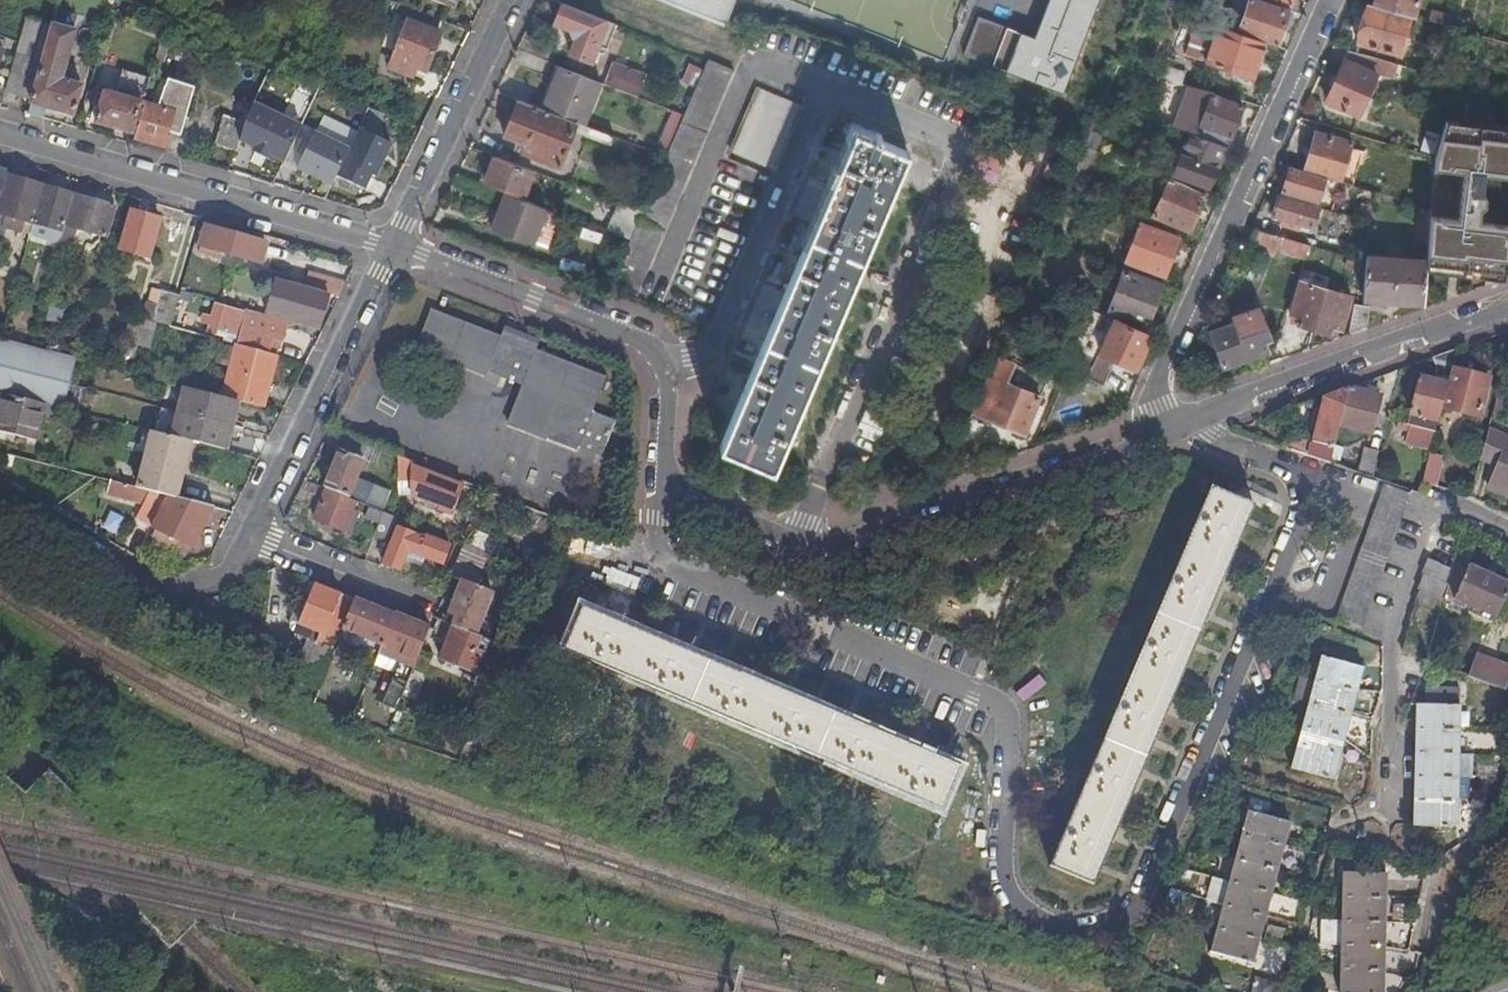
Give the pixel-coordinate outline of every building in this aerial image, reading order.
[(454,0),(426,0),(451,9),(454,0)] [(719,0),(667,0),(724,22),(731,5),(719,0)] [(1100,0),(1051,0),(1037,36),(981,15),(966,54),(1066,91),(1100,0)] [(1277,44),(1289,8),(1266,0),(1248,0),(1238,31),(1265,40),(1277,44)] [(1373,3),(1410,14),(1414,15),(1418,0),(1374,0),(1373,3)] [(1373,3),(1368,2),(1364,16),(1362,24),(1357,41),(1399,52),(1410,14),(1373,3)] [(437,33),(442,21),(396,3),(392,16),(406,21),(437,33)] [(608,20),(562,3),(555,22),(573,29),(576,36),(570,52),(591,61),(608,20)] [(1429,19),(1443,23),(1445,13),(1431,9),(1429,19)] [(1362,24),(1364,16),(1359,15),(1356,22),(1362,24)] [(380,46),(394,53),(406,21),(392,16),(380,46)] [(19,42),(5,91),(32,100),(53,26),(26,18),(19,42)] [(441,35),(437,33),(406,21),(394,53),(388,68),(412,78),(415,69),(426,73),(441,35)] [(1253,76),(1265,40),(1238,31),(1218,25),(1206,60),(1253,76)] [(32,100),(31,102),(48,108),(68,113),(73,115),(81,87),(69,83),(71,78),(62,75),(74,32),(53,26),(32,100)] [(1397,62),(1348,48),(1326,100),(1359,114),(1377,72),(1393,76),(1397,62)] [(734,71),(708,60),(684,116),(667,156),(643,211),(631,239),(611,286),(636,297),(734,71)] [(604,84),(635,96),(643,76),(612,64),(604,84)] [(553,65),(538,107),(542,109),(558,67),(553,65)] [(1165,77),(1169,66),(1163,65),(1160,75),(1165,77)] [(1180,82),(1183,71),(1169,66),(1165,77),(1180,82)] [(598,82),(558,67),(542,109),(582,123),(598,82)] [(1180,82),(1187,83),(1190,73),(1183,71),(1180,82)] [(144,103),(134,139),(165,147),(169,133),(181,136),(194,88),(168,81),(160,108),(144,103)] [(802,106),(757,87),(730,150),(775,170),(802,106)] [(96,122),(132,132),(143,94),(124,89),(122,98),(106,94),(105,91),(98,90),(94,105),(100,106),(96,122)] [(1196,134),(1215,141),(1219,130),(1231,134),(1242,103),(1211,92),(1196,134)] [(610,145),(614,136),(582,123),(542,109),(538,107),(518,100),(504,138),(515,142),(521,145),(519,150),(557,164),(571,129),(585,134),(584,136),(610,145)] [(300,128),(253,104),(244,121),(246,122),(239,145),(281,166),(300,128)] [(48,108),(47,113),(67,119),(68,113),(48,108)] [(667,156),(684,116),(674,111),(657,152),(667,156)] [(1099,113),(1092,129),(1101,133),(1107,117),(1099,113)] [(239,145),(246,122),(244,121),(223,116),(214,145),(237,152),(239,145)] [(1464,120),(1463,132),(1479,134),(1481,122),(1464,120)] [(1435,156),(1431,208),(1427,244),(1427,253),(1452,256),(1451,268),(1486,271),(1486,276),(1506,278),(1507,253),(1507,223),(1479,220),(1481,206),(1485,203),(1486,194),(1482,190),(1484,171),(1507,174),(1507,132),(1501,131),(1502,124),(1481,122),(1479,134),(1463,132),(1443,130),(1435,156)] [(348,149),(334,177),(363,191),(370,177),(374,179),(391,144),(358,128),(348,149)] [(873,137),(855,129),(721,446),(773,468),(908,152),(879,140),(882,135),(875,132),(873,137)] [(1092,129),(1085,144),(1085,145),(1095,149),(1101,133),(1092,129)] [(1433,153),(1438,133),(1426,129),(1419,149),(1433,153)] [(1314,130),(1303,169),(1325,176),(1338,179),(1340,180),(1351,141),(1314,130)] [(1208,184),(1227,145),(1215,141),(1196,134),(1191,132),(1175,168),(1208,184)] [(348,149),(314,133),(295,171),(330,187),(334,177),(348,149)] [(1095,149),(1085,145),(1076,166),(1083,168),(1093,168),(1100,151),(1095,149)] [(523,196),(533,170),(493,155),(484,181),(523,196)] [(1303,169),(1290,165),(1282,189),(1318,200),(1323,181),(1325,176),(1303,169)] [(45,186),(6,175),(0,197),(0,212),(34,222),(45,186)] [(1206,192),(1170,176),(1157,204),(1153,213),(1188,229),(1199,205),(1200,205),(1206,192)] [(1325,176),(1323,181),(1337,185),(1338,179),(1325,176)] [(1353,184),(1340,180),(1338,186),(1351,190),(1353,184)] [(65,225),(74,194),(45,186),(34,222),(63,231),(65,225)] [(535,243),(549,208),(507,193),(494,227),(535,243)] [(1318,205),(1278,193),(1272,213),(1312,225),(1318,205)] [(63,231),(59,245),(71,249),(75,233),(72,233),(74,228),(107,238),(116,206),(77,194),(67,226),(65,225),(63,231)] [(603,227),(624,236),(636,207),(616,198),(603,227)] [(1427,244),(1431,208),(1418,204),(1415,243),(1427,244)] [(149,258),(160,219),(131,211),(120,249),(149,258)] [(1125,259),(1165,274),(1179,235),(1140,221),(1125,259)] [(200,245),(225,252),(231,254),(230,259),(237,261),(238,257),(260,263),(266,244),(206,226),(200,245)] [(1309,244),(1255,228),(1248,244),(1278,254),(1281,245),(1306,253),(1309,244)] [(1424,302),(1427,259),(1367,255),(1364,298),(1424,302)] [(1162,282),(1124,268),(1109,308),(1148,322),(1162,282)] [(289,322),(302,326),(304,321),(319,325),(327,296),(277,281),(267,316),(271,317),(289,322)] [(1298,325),(1314,329),(1326,288),(1300,281),(1289,313),(1300,317),(1298,325)] [(1036,287),(1027,283),(1019,303),(1028,306),(1036,287)] [(156,314),(163,291),(151,288),(144,311),(156,314)] [(1326,288),(1314,329),(1330,334),(1333,327),(1341,329),(1351,296),(1326,288)] [(171,326),(179,296),(163,291),(156,314),(154,321),(157,322),(171,326)] [(271,317),(267,316),(219,303),(217,302),(212,317),(210,325),(208,333),(223,337),(224,333),(232,336),(234,330),(225,327),(227,324),(265,336),(266,335),(271,317)] [(1355,304),(1349,335),(1367,328),(1368,306),(1355,304)] [(1089,307),(1067,362),(1089,373),(1087,376),(1103,384),(1115,358),(1137,368),(1151,335),(1089,307)] [(1223,366),(1267,351),(1260,330),(1265,328),(1258,307),(1231,316),(1234,323),(1210,332),(1223,366)] [(431,309),(416,346),(422,348),(437,311),(431,309)] [(154,321),(156,314),(144,311),(142,310),(139,317),(143,319),(154,321)] [(507,421),(589,454),(604,418),(592,413),(605,378),(535,350),(502,337),(437,311),(422,348),(520,387),(507,421)] [(210,325),(212,317),(203,314),(201,323),(210,325)] [(139,317),(131,315),(124,342),(136,345),(143,319),(139,317)] [(284,340),(289,322),(271,317),(266,335),(284,340)] [(149,349),(157,322),(154,321),(143,319),(136,345),(149,349)] [(239,345),(261,351),(265,336),(227,324),(225,327),(234,330),(232,336),(230,342),(239,345)] [(507,325),(502,337),(535,350),(540,338),(507,325)] [(70,383),(76,359),(30,347),(0,339),(0,341),(0,392),(45,403),(63,408),(70,383)] [(238,401),(264,407),(278,355),(261,351),(239,345),(223,397),(238,401)] [(1451,369),(1456,349),(1433,357),(1437,368),(1435,377),(1448,380),(1451,369)] [(996,353),(973,409),(988,415),(1026,431),(1031,420),(1038,403),(1041,395),(1011,382),(1019,363),(996,353)] [(1489,379),(1451,369),(1448,380),(1447,384),(1441,408),(1479,417),(1489,379)] [(1410,414),(1438,421),(1441,408),(1447,384),(1420,377),(1410,414)] [(179,412),(231,425),(238,401),(223,397),(185,387),(179,412)] [(1286,448),(1330,463),(1339,425),(1348,388),(1323,396),(1312,441),(1291,434),(1286,448)] [(1381,396),(1348,388),(1339,425),(1372,434),(1381,396)] [(35,440),(45,403),(0,392),(0,431),(35,440)] [(1506,400),(1496,398),(1490,419),(1501,420),(1506,400)] [(1038,403),(1031,420),(1037,423),(1044,405),(1038,403)] [(973,409),(959,442),(973,448),(988,415),(973,409)] [(191,440),(225,449),(231,425),(179,412),(172,436),(191,440)] [(1408,425),(1435,432),(1438,421),(1410,414),(1408,425)] [(604,418),(589,454),(600,458),(615,422),(604,418)] [(1488,428),(1479,460),(1491,465),(1488,473),(1493,475),(1489,487),(1507,496),(1507,437),(1488,428)] [(169,495),(176,496),(191,440),(172,436),(154,431),(139,487),(151,490),(169,495)] [(369,444),(345,434),(340,448),(363,457),(369,444)] [(363,457),(340,448),(323,487),(347,497),(363,457)] [(1360,474),(1372,478),(1379,452),(1366,448),(1360,474)] [(451,509),(463,481),(396,454),(397,479),(410,478),(410,493),(451,509)] [(1434,454),(1429,475),(1439,480),(1443,463),(1441,462),(1442,457),(1434,454)] [(1439,480),(1429,475),(1427,484),(1437,487),(1439,480)] [(318,485),(303,479),(300,486),(314,492),(318,485)] [(387,490),(359,479),(353,494),(381,506),(387,490)] [(139,487),(115,481),(112,493),(146,502),(148,503),(151,490),(139,487)] [(1359,630),(1410,494),(1386,485),(1335,621),(1359,630)] [(1254,505),(1211,487),(1049,865),(1093,884),(1254,505)] [(153,527),(169,495),(151,490),(148,503),(146,502),(138,519),(153,527)] [(342,533),(342,532),(351,509),(354,503),(325,491),(312,520),(342,533)] [(206,520),(213,506),(176,496),(169,495),(153,527),(156,528),(179,540),(193,546),(194,544),(207,551),(219,527),(206,520)] [(351,509),(342,532),(351,536),(360,512),(351,509)] [(376,524),(380,513),(368,509),(364,519),(376,524)] [(395,516),(383,511),(373,536),(386,541),(395,516)] [(397,519),(393,528),(395,529),(381,563),(397,569),(405,550),(439,564),(446,546),(422,536),(421,539),(411,535),(415,526),(397,519)] [(149,540),(173,552),(179,540),(156,528),(149,540)] [(486,552),(495,555),(497,550),(489,547),(491,541),(479,537),(477,542),(474,541),(471,546),(486,552)] [(1456,553),(1459,541),(1452,539),(1448,551),(1456,553)] [(444,621),(474,633),(490,593),(473,586),(486,552),(471,546),(463,542),(449,577),(460,581),(444,621)] [(1444,582),(1450,568),(1426,558),(1420,573),(1422,574),(1417,589),(1419,590),(1414,603),(1415,604),(1410,619),(1412,620),(1406,634),(1408,636),(1402,650),(1426,659),(1432,645),(1430,644),(1435,629),(1434,629),(1439,613),(1438,613),(1443,599),(1441,598),(1446,583),(1444,582)] [(1466,567),(1454,561),(1446,594),(1453,597),(1466,567)] [(1453,597),(1457,599),(1455,603),(1464,607),(1466,603),(1495,617),(1507,588),(1507,584),(1467,565),(1466,567),(1453,597)] [(307,640),(296,668),(320,677),(352,597),(314,583),(307,601),(302,599),(300,605),(304,607),(298,624),(318,633),(314,642),(307,640)] [(395,614),(355,599),(343,628),(382,643),(379,653),(404,663),(397,681),(406,685),(429,627),(395,613),(395,614)] [(581,607),(564,650),(943,809),(961,767),(581,607)] [(438,658),(474,672),(482,652),(474,649),(479,635),(474,633),(444,621),(438,619),(433,631),(447,637),(438,658)] [(474,672),(494,679),(507,647),(479,635),(474,649),(482,652),(474,672)] [(1505,690),(1507,682),(1507,666),(1476,655),(1468,676),(1505,690)] [(1364,668),(1321,656),(1320,659),(1322,659),(1294,767),(1292,767),(1292,768),(1335,779),(1335,777),(1333,777),(1361,669),(1363,670),(1364,668)] [(1459,705),(1460,687),(1427,686),(1426,704),(1415,704),(1415,706),(1417,706),(1415,824),(1413,824),(1413,826),(1458,826),(1458,825),(1456,824),(1458,707),(1460,707),(1460,705),(1459,705)] [(390,690),(385,703),(396,708),(402,695),(390,690)] [(1290,823),(1248,812),(1247,814),(1249,814),(1213,951),(1211,951),(1210,953),(1253,963),(1254,962),(1252,962),(1288,824),(1290,825),(1290,823)] [(1363,866),(1379,868),(1380,858),(1364,856),(1363,866)] [(1342,873),(1342,875),(1344,875),(1342,991),(1382,991),(1384,876),(1387,876),(1387,874),(1342,873)] [(1273,983),(1252,978),(1249,991),(1271,991),(1273,983)]
